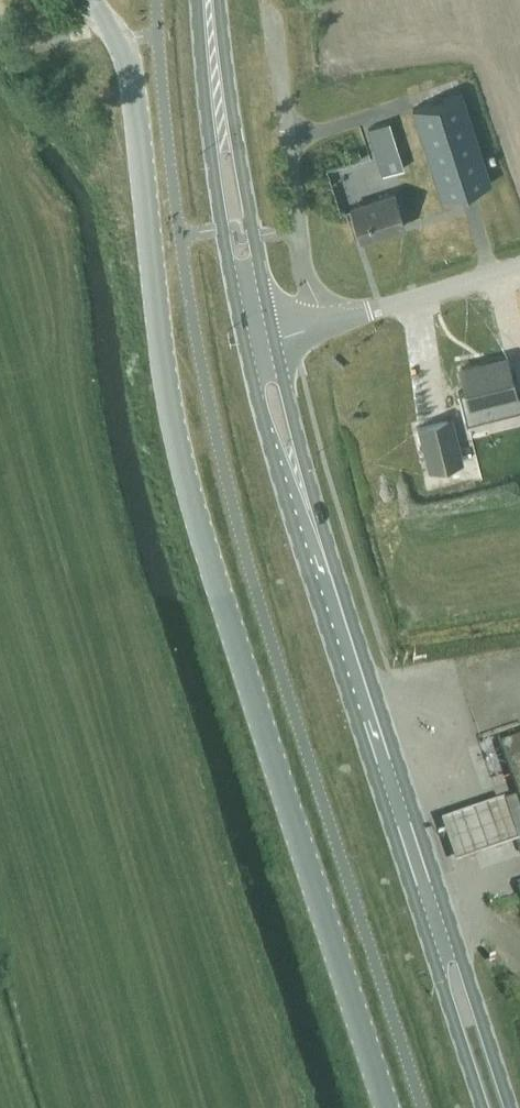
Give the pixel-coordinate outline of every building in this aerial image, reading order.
[(491,182),(462,92),(413,107),(442,198),(491,182)] [(379,160),(383,173),(403,167),(399,153),(379,160)] [(351,206),(362,239),(405,225),(394,192),(351,206)] [(490,416),(505,412),(501,398),(517,394),(507,356),(460,368),(469,406),(487,402),(490,416)] [(446,416),(418,423),(430,470),(458,462),(446,416)] [(468,439),(471,460),(486,459),(484,438),(468,439)] [(501,749),(519,799),(504,804),(506,810),(511,823),(518,845),(519,851),(519,743),(501,749)] [(506,810),(443,831),(459,875),(519,854),(519,851),(518,845),(511,823),(506,810)]
